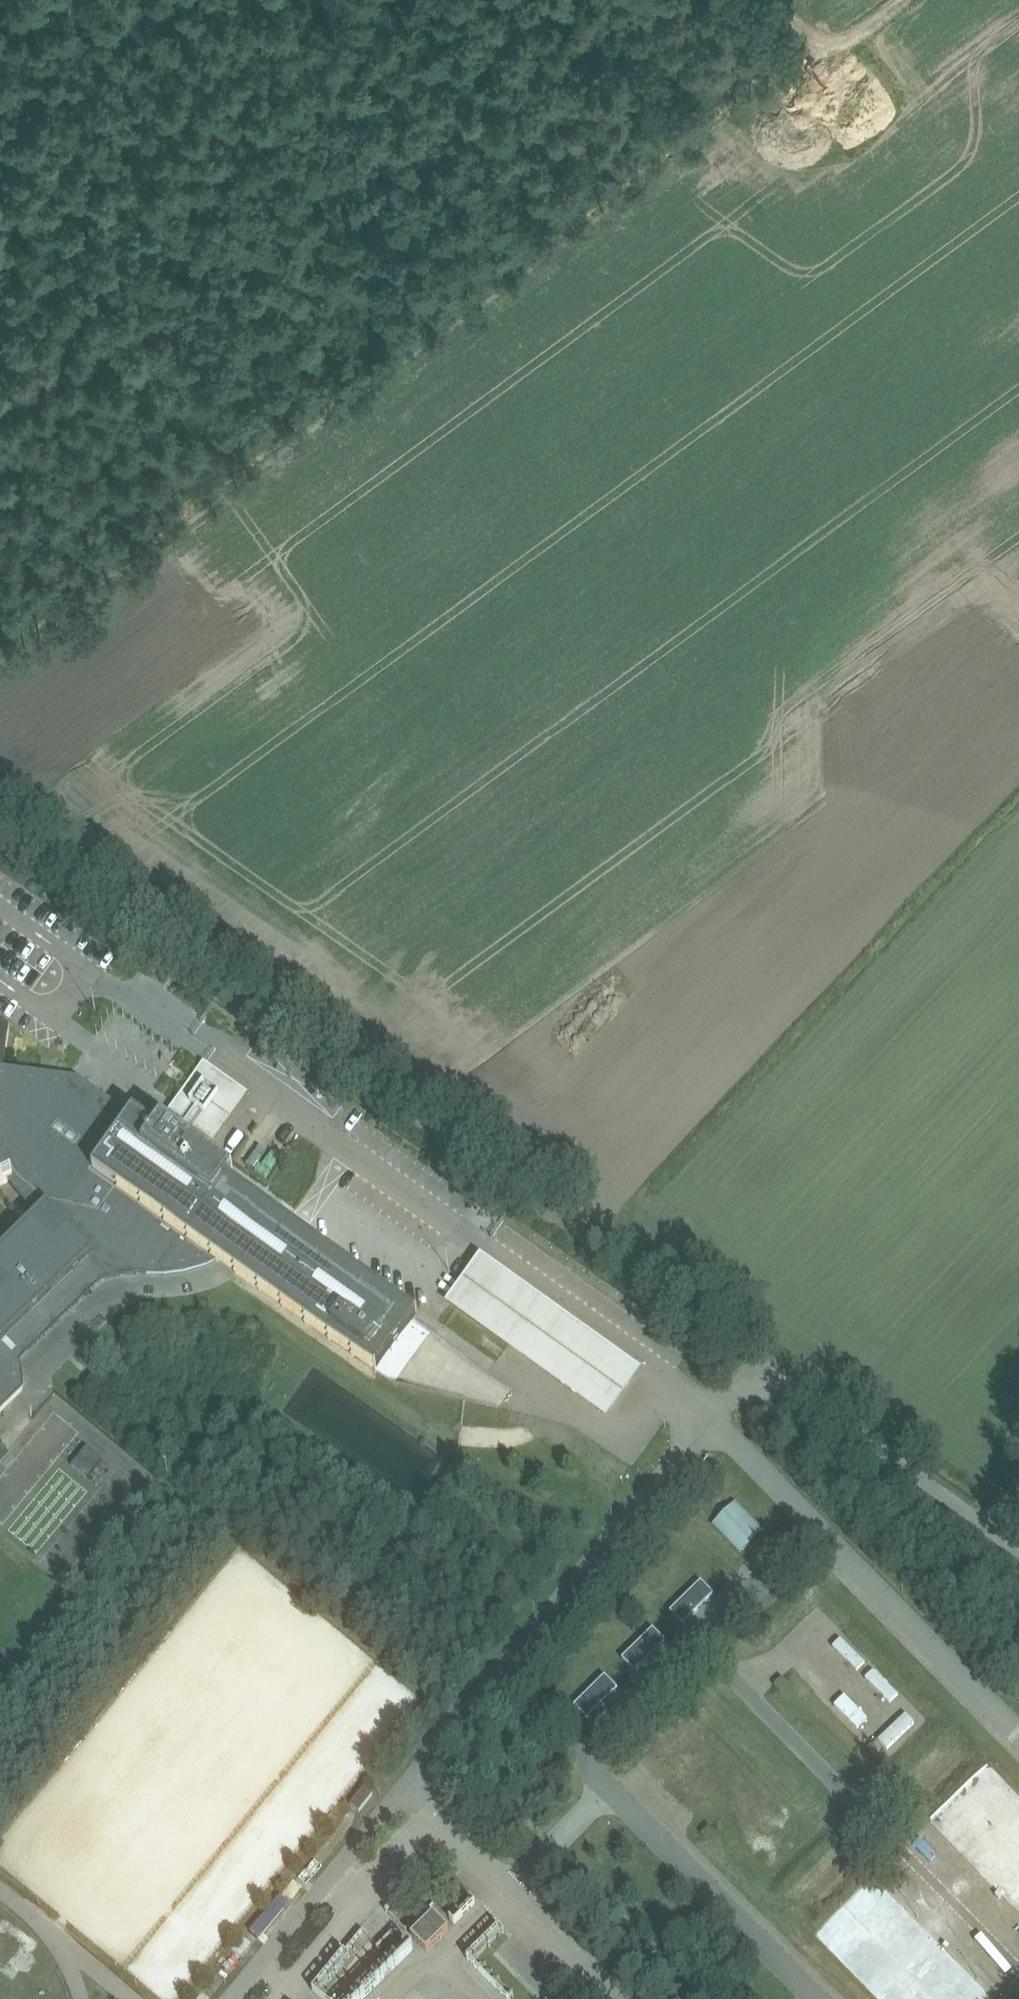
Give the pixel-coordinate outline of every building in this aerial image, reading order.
[(91,1260),(111,1269),(132,1276),(154,1278),(177,1277),(198,1273),(219,1264),(239,1251),(248,1243),(257,1235),(274,1217),(230,1186),(235,1180),(166,1131),(163,1129),(159,1135),(135,1117),(128,1126),(93,1101),(94,1097),(92,1093),(88,1092),(85,1094),(65,1080),(4,1073),(10,1029),(0,1022),(0,1188),(9,1184),(37,1219),(0,1255),(0,1349),(91,1260)] [(248,1096),(205,1064),(169,1112),(177,1117),(213,1144),(248,1096)] [(384,1367),(418,1320),(274,1217),(257,1235),(248,1243),(239,1251),(219,1264),(235,1276),(377,1377),(384,1367)] [(482,1257),(446,1306),(458,1314),(511,1353),(546,1304),(482,1257)] [(646,1375),(546,1304),(511,1353),(610,1424),(646,1375)] [(70,1464),(86,1477),(101,1459),(85,1446),(70,1464)] [(714,1528),(742,1556),(764,1535),(736,1507),(714,1528)] [(714,1597),(701,1584),(670,1615),(683,1628),(714,1597)] [(666,1644),(653,1632),(622,1662),(635,1675),(666,1644)] [(840,1639),(831,1647),(854,1672),(863,1664),(840,1639)] [(873,1671),(863,1679),(886,1704),(896,1696),(873,1671)] [(618,1692),(605,1679),(574,1709),(587,1722),(618,1692)] [(842,1696),(831,1707),(856,1731),(867,1720),(842,1696)] [(903,1714),(875,1741),(885,1752),(914,1724),(903,1714)] [(985,1764),(927,1821),(1018,1915),(1018,1798),(985,1764)] [(364,1790),(351,1807),(359,1814),(373,1796),(364,1790)] [(434,1917),(412,1939),(427,1954),(449,1931),(434,1917)] [(394,1931),(380,1947),(362,1933),(362,1934),(337,1963),(371,1991),(411,1947),(394,1931)] [(337,1963),(312,1993),(319,1998),(363,1998),(371,1991),(337,1963)]
